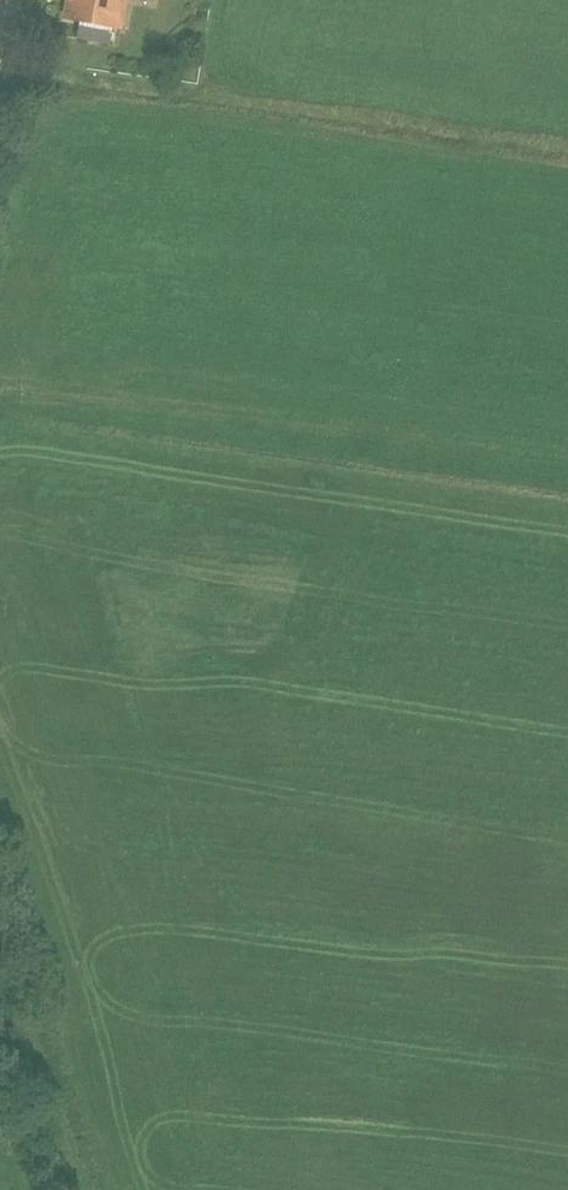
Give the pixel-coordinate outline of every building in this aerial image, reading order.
[(67,18),(127,29),(132,0),(70,0),(67,18)]
